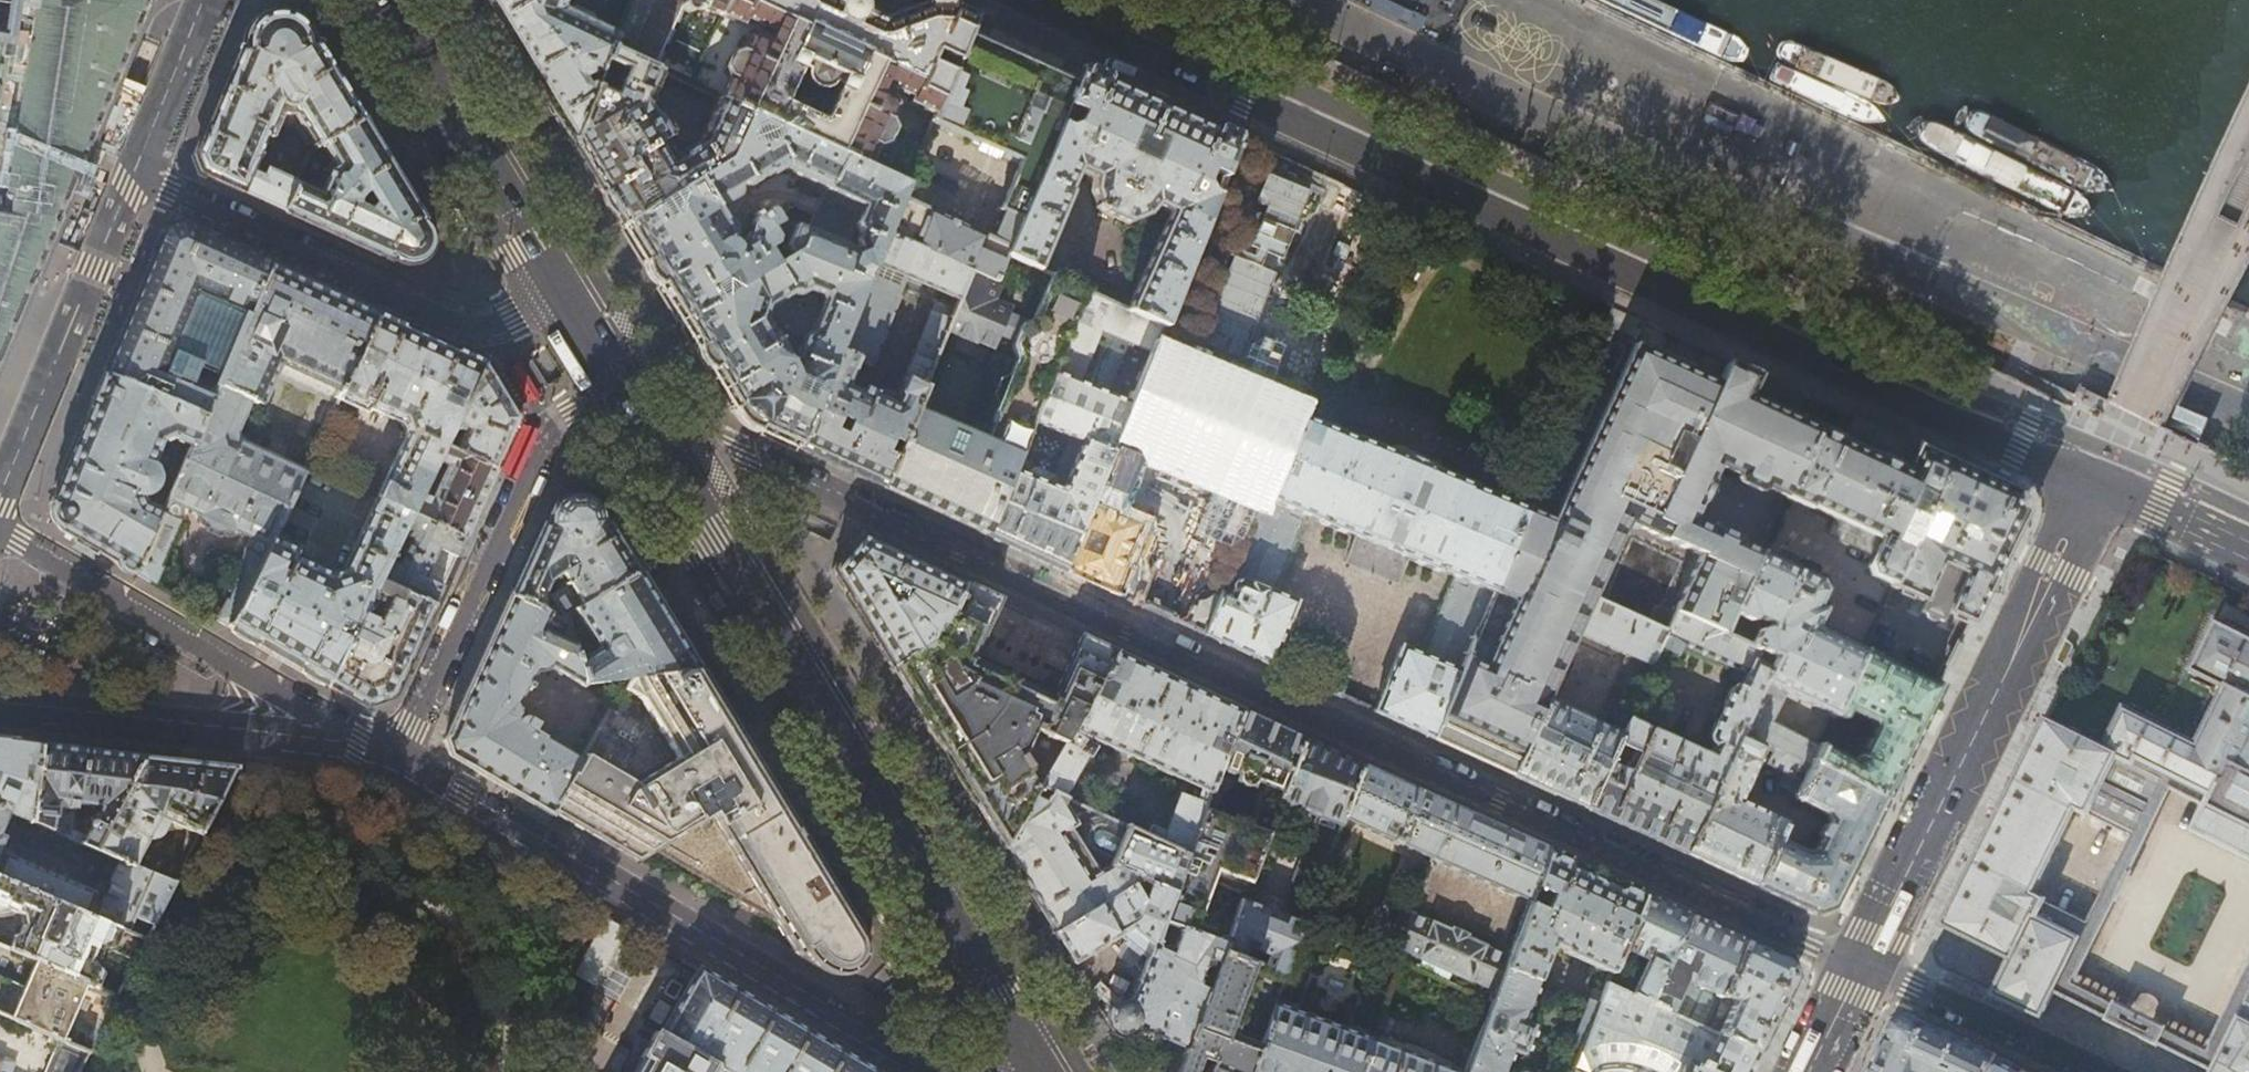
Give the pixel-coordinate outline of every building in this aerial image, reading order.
[(33,284),(34,285),(53,240),(63,217),(61,216),(73,187),(101,122),(150,4),(149,4),(150,0),(0,0),(0,364),(33,284)] [(516,53),(572,145),(599,77),(594,80),(589,72),(591,68),(601,72),(605,63),(611,49),(617,34),(555,6),(558,0),(484,0),(516,53)] [(617,34),(611,49),(626,56),(651,0),(630,0),(617,34)] [(626,56),(654,68),(683,9),(689,12),(694,9),(695,7),(700,9),(702,6),(740,24),(743,17),(772,31),(768,41),(755,35),(749,37),(742,52),(740,51),(732,53),(725,70),(727,77),(730,78),(720,99),(749,112),(842,155),(866,166),(876,144),(878,144),(885,141),(892,126),(891,119),(888,117),(894,104),(892,97),(879,91),(883,82),(913,95),(911,101),(934,112),(952,71),(931,61),(936,50),(957,59),(974,16),(955,7),(944,2),(939,1),(935,2),(931,3),(879,19),(876,19),(871,18),(831,0),(651,0),(626,56)] [(317,148),(324,144),(363,120),(344,88),(317,44),(311,44),(309,34),(304,26),(298,20),(291,16),(282,14),(274,14),(266,16),(262,18),(255,23),(250,29),(248,33),(245,41),(245,50),(239,50),(220,96),(194,159),(200,173),(226,186),(281,211),(292,190),(251,170),(280,107),(287,110),(292,109),(317,148)] [(1028,40),(974,16),(957,59),(952,71),(934,112),(931,120),(1018,160),(998,208),(1003,210),(992,238),(900,195),(885,232),(971,270),(994,280),(994,279),(1004,255),(1060,122),(1067,104),(1084,66),(1028,40)] [(654,68),(626,56),(611,49),(605,63),(625,72),(613,97),(605,93),(609,84),(608,80),(600,77),(599,77),(572,145),(603,195),(621,225),(728,159),(749,112),(720,99),(718,98),(699,143),(670,160),(659,142),(670,135),(655,111),(653,112),(647,102),(661,71),(654,68)] [(1114,80),(1084,66),(1067,104),(1081,110),(1076,120),(1065,124),(1060,122),(1004,255),(1038,270),(1069,195),(1068,192),(1077,170),(1092,177),(1090,189),(1097,209),(1126,222),(1145,215),(1153,205),(1170,213),(1126,309),(1163,325),(1216,194),(1207,191),(1204,181),(1209,170),(1223,177),(1239,137),(1151,96),(1114,80)] [(842,155),(749,112),(728,159),(621,225),(647,268),(682,325),(775,265),(766,249),(774,245),(775,238),(770,229),(779,222),(781,217),(774,216),(770,209),(763,208),(748,219),(747,223),(752,231),(748,233),(747,239),(738,244),(735,241),(730,239),(733,236),(730,235),(731,231),(730,228),(727,224),(726,222),(727,220),(723,219),(717,208),(722,208),(735,199),(739,192),(740,186),(748,187),(769,174),(770,175),(783,168),(784,170),(802,178),(797,190),(810,196),(816,184),(826,189),(842,155)] [(363,120),(324,144),(337,168),(334,170),(329,176),(326,181),(320,178),(315,188),(321,191),(318,196),(294,185),(292,190),(281,211),(388,261),(389,258),(399,263),(404,264),(410,264),(414,263),(422,259),(426,254),(428,251),(429,247),(430,241),(429,233),(427,228),(421,221),(424,219),(368,127),(363,120)] [(682,325),(713,376),(733,409),(732,410),(757,431),(758,430),(766,434),(797,448),(885,232),(900,195),(905,184),(866,166),(842,155),(826,189),(863,206),(853,229),(859,232),(853,247),(808,228),(797,252),(775,265),(682,325)] [(1231,238),(1195,341),(1242,358),(1303,185),(1260,170),(1250,199),(1259,202),(1244,243),(1231,238)] [(1245,240),(1259,205),(1250,201),(1236,236),(1245,240)] [(248,314),(270,266),(226,245),(178,224),(163,230),(134,299),(103,375),(158,398),(169,403),(203,417),(213,394),(198,387),(200,381),(188,376),(187,378),(174,372),(172,376),(164,373),(166,368),(170,369),(174,358),(171,356),(173,351),(177,352),(192,314),(189,313),(197,293),(216,301),(214,306),(222,310),(224,304),(248,314)] [(882,487),(914,409),(947,330),(956,307),(936,298),(893,402),(847,382),(856,361),(871,367),(872,364),(869,363),(905,275),(959,298),(971,270),(885,232),(797,448),(836,466),(882,487)] [(341,392),(377,314),(327,291),(270,266),(248,314),(216,387),(253,403),(262,401),(278,364),(341,392)] [(1000,281),(994,279),(994,280),(971,270),(959,298),(956,307),(947,330),(977,344),(978,341),(994,348),(1012,305),(996,299),(1001,285),(1002,285),(1004,282),(1000,280),(1000,281)] [(985,439),(914,409),(882,487),(933,510),(985,534),(1085,291),(1051,275),(1032,321),(1021,327),(1013,345),(1018,357),(985,439)] [(1126,309),(1085,291),(985,534),(1025,552),(1071,574),(1135,603),(1147,574),(1143,571),(1141,566),(1141,560),(1142,556),(1133,553),(1145,522),(1116,511),(1120,502),(1123,502),(1140,457),(1131,453),(1135,445),(1161,455),(1160,456),(1164,458),(1165,457),(1186,466),(1186,467),(1239,489),(1239,488),(1259,496),(1259,495),(1268,499),(1302,418),(1273,406),(1273,404),(1254,396),(1185,368),(1184,370),(1152,356),(1164,326),(1163,325),(1126,309)] [(430,339),(377,314),(341,392),(337,400),(362,412),(365,408),(402,425),(404,433),(373,500),(408,517),(409,516),(419,495),(429,474),(443,448),(446,440),(454,424),(483,364),(465,355),(430,339)] [(1728,360),(1718,384),(1694,373),(1640,347),(1633,344),(1602,409),(1594,406),(1548,506),(1545,504),(1539,515),(1526,509),(1432,739),(1471,756),(1512,775),(1545,701),(1557,673),(1565,657),(1576,632),(1592,598),(1627,521),(1702,554),(1676,611),(1722,632),(1731,613),(1760,552),(1740,543),(1740,542),(1739,541),(1738,538),(1738,537),(1717,527),(1716,528),(1712,529),(1711,530),(1695,523),(1720,468),(1737,476),(1736,478),(1737,480),(1737,481),(1736,482),(1737,483),(1737,484),(1758,493),(1759,492),(1760,492),(1761,491),(1763,491),(1765,488),(1785,498),(1818,427),(1796,417),(1806,396),(1783,385),(1728,360)] [(487,371),(483,364),(454,424),(463,429),(456,444),(446,440),(443,448),(494,470),(505,446),(517,419),(511,409),(491,377),(487,371)] [(517,405),(497,374),(491,377),(511,409),(517,405)] [(158,398),(103,375),(50,503),(59,529),(71,536),(136,573),(161,512),(142,503),(141,498),(145,497),(150,493),(154,489),(156,483),(156,478),(155,473),(153,467),(151,465),(161,441),(171,438),(190,447),(203,417),(169,403),(164,415),(153,410),(158,398)] [(184,508),(198,513),(199,520),(204,525),(223,534),(227,535),(231,535),(235,533),(238,531),(253,538),(269,545),(271,542),(303,472),(276,459),(275,458),(261,451),(259,451),(239,442),(235,434),(249,402),(216,387),(213,394),(203,417),(190,447),(167,500),(184,508)] [(1839,436),(1818,427),(1785,498),(1785,499),(1808,509),(1809,506),(1836,519),(1832,527),(1841,531),(1841,530),(1846,533),(1847,534),(1867,543),(1867,544),(1876,548),(1867,566),(1871,575),(1890,584),(1890,586),(1890,587),(1893,587),(1915,597),(1911,605),(1919,609),(1918,613),(1924,615),(1925,614),(1935,619),(1935,621),(1940,623),(1942,620),(1950,623),(1954,616),(1970,623),(1991,580),(2022,515),(2025,511),(2014,491),(1961,467),(1921,448),(1880,430),(1849,415),(1839,436)] [(1355,439),(1302,418),(1268,499),(1259,495),(1259,496),(1226,577),(1241,583),(1237,584),(1234,587),(1233,590),(1235,594),(1234,596),(1221,590),(1204,634),(1252,656),(1271,665),(1294,607),(1296,604),(1273,594),(1304,515),(1321,521),(1320,523),(1354,537),(1344,560),(1394,580),(1403,557),(1439,571),(1439,569),(1454,576),(1423,654),(1401,646),(1375,712),(1432,739),(1526,509),(1473,487),(1473,485),(1356,437),(1355,439)] [(477,507),(494,470),(443,448),(429,474),(435,476),(432,481),(437,483),(429,500),(419,495),(409,516),(463,539),(477,507)] [(638,508),(629,493),(623,497),(631,512),(638,508)] [(547,518),(547,525),(541,525),(528,555),(509,596),(545,612),(561,618),(566,615),(576,610),(638,572),(615,533),(611,527),(608,521),(602,522),(601,513),(597,507),(593,501),(586,497),(581,495),(572,494),(565,496),(558,499),(553,504),(549,511),(547,518)] [(136,573),(156,585),(164,565),(162,564),(181,521),(179,520),(184,508),(167,500),(161,512),(136,573)] [(408,517),(373,500),(340,572),(330,578),(294,561),(297,555),(271,542),(269,545),(228,627),(278,656),(327,684),(356,624),(369,599),(377,582),(386,563),(388,557),(392,550),(402,530),(408,517)] [(409,516),(408,517),(402,530),(407,533),(404,537),(409,540),(396,567),(386,563),(377,582),(432,606),(446,574),(463,539),(409,516)] [(649,565),(625,527),(615,533),(638,572),(649,565)] [(864,623),(891,667),(937,639),(963,584),(910,560),(861,537),(832,570),(864,623)] [(226,599),(215,619),(228,627),(269,545),(253,538),(234,577),(238,580),(228,599),(226,599)] [(397,553),(392,550),(388,557),(394,560),(397,553)] [(1765,758),(1763,762),(1801,780),(1802,780),(1810,764),(1882,800),(1912,740),(1938,687),(1864,650),(1863,649),(1862,648),(1861,649),(1816,626),(1823,613),(1825,609),(1821,607),(1821,608),(1817,606),(1822,596),(1823,597),(1825,593),(1824,592),(1820,582),(1820,580),(1817,578),(1816,579),(1762,554),(1762,553),(1760,551),(1760,552),(1731,613),(1760,627),(1752,645),(1765,651),(1775,656),(1770,668),(1737,737),(1759,746),(1760,749),(1759,752),(1764,754),(1765,758)] [(638,572),(576,610),(598,649),(579,660),(585,683),(588,683),(622,679),(631,678),(634,670),(642,665),(650,667),(654,675),(698,669),(656,601),(638,572)] [(377,582),(369,599),(379,604),(371,623),(365,620),(362,626),(356,624),(327,684),(350,698),(364,706),(390,697),(407,660),(432,606),(377,582)] [(937,639),(891,667),(939,745),(1002,850),(1040,787),(1070,733),(1116,653),(1079,637),(1050,699),(968,661),(997,599),(963,584),(937,639)] [(579,660),(566,615),(561,618),(545,612),(509,596),(488,643),(475,672),(444,740),(449,756),(488,779),(499,785),(551,815),(552,812),(581,757),(535,730),(539,723),(525,716),(521,716),(518,717),(520,713),(520,711),(517,705),(536,671),(542,672),(544,671),(547,669),(550,665),(580,682),(580,684),(584,686),(585,685),(587,686),(588,683),(585,683),(579,660)] [(1655,657),(1667,630),(1592,598),(1576,632),(1625,655),(1600,712),(1615,719),(1610,730),(1545,701),(1512,775),(1549,792),(1585,808),(1626,719),(1655,657)] [(1730,665),(1746,672),(1740,685),(1735,685),(1733,685),(1730,688),(1710,731),(1709,735),(1709,738),(1712,741),(1714,743),(1709,755),(1626,719),(1585,808),(1637,832),(1684,854),(1737,737),(1770,668),(1760,664),(1765,651),(1752,645),(1722,632),(1676,611),(1667,630),(1655,657),(1670,664),(1675,653),(1677,654),(1682,644),(1697,650),(1697,653),(1728,667),(1730,665)] [(2197,745),(2124,709),(2104,749),(2046,719),(2038,734),(1994,822),(1943,925),(2009,958),(1993,993),(1994,994),(1993,995),(2041,1017),(2053,992),(2117,1024),(2116,1026),(2121,1028),(2131,1033),(2146,1041),(2147,1039),(2212,1071),(2211,1071),(2248,1071),(2248,961),(2247,964),(2248,965),(2206,1049),(2156,1023),(2156,1022),(2126,1006),(2125,1008),(2073,981),(2115,898),(2116,898),(2129,873),(2128,873),(2170,788),(2205,806),(2196,824),(2195,824),(2192,831),(2248,859),(2248,638),(2216,622),(2191,671),(2225,688),(2197,745)] [(1147,668),(1116,653),(1070,733),(1092,745),(1095,740),(1199,787),(1210,792),(1219,768),(1240,710),(1184,684),(1147,668)] [(1572,660),(1565,657),(1557,673),(1564,677),(1572,660)] [(706,683),(698,669),(654,675),(631,678),(622,679),(580,754),(582,755),(581,757),(552,812),(635,861),(651,848),(664,855),(775,920),(795,953),(824,970),(829,973),(832,974),(835,974),(837,974),(840,974),(843,974),(846,974),(850,972),(853,970),(856,968),(859,965),(861,963),(863,960),(864,956),(865,952),(865,950),(865,947),(864,943),(863,939),(861,936),(749,753),(706,683)] [(1094,747),(1092,745),(1070,733),(1040,787),(1063,798),(1087,756),(1089,757),(1094,747)] [(1759,746),(1737,737),(1684,854),(1715,868),(1783,899),(1813,913),(1829,907),(1850,865),(1855,853),(1882,800),(1810,764),(1802,780),(1801,780),(1799,784),(1794,782),(1789,794),(1793,796),(1795,799),(1820,811),(1827,820),(1817,841),(1813,840),(1802,845),(1801,850),(1777,839),(1778,836),(1783,838),(1788,828),(1783,826),(1782,822),(1737,802),(1756,760),(1763,763),(1763,762),(1765,758),(1764,754),(1759,752),(1760,749),(1759,746)] [(1325,749),(1302,738),(1277,802),(1299,810),(1295,820),(1313,828),(1285,900),(1308,909),(1342,817),(1361,765),(1325,749)] [(7,813),(32,822),(40,744),(0,740),(0,810),(7,813)] [(96,850),(144,756),(103,751),(90,750),(40,744),(32,822),(96,850)] [(184,761),(144,756),(96,850),(107,855),(134,866),(159,816),(200,835),(235,767),(184,761)] [(1361,765),(1342,817),(1528,901),(1533,887),(1547,852),(1548,850),(1503,829),(1485,821),(1423,793),(1361,765)] [(1063,798),(1040,787),(1002,850),(1024,885),(1053,932),(1138,880),(1172,893),(1182,866),(1186,855),(1145,836),(1063,798)] [(1201,814),(1210,792),(1199,787),(1194,800),(1180,795),(1166,833),(1150,826),(1145,836),(1186,855),(1201,814)] [(1244,890),(1264,837),(1201,814),(1186,855),(1182,866),(1244,890)] [(1547,852),(1533,887),(1550,895),(1543,910),(1528,903),(1508,956),(1503,968),(1534,979),(1535,979),(1537,979),(1552,944),(1562,948),(1563,951),(1565,953),(1610,972),(1639,894),(1594,874),(1547,852)] [(145,940),(175,884),(134,866),(107,855),(96,880),(108,885),(101,903),(92,900),(94,893),(4,854),(1,862),(0,861),(0,877),(145,940)] [(15,914),(16,912),(24,915),(23,927),(13,951),(97,987),(102,974),(93,961),(101,943),(136,959),(145,940),(0,877),(0,917),(15,914)] [(1131,947),(1161,922),(1172,893),(1138,880),(1053,932),(1072,963),(1118,935),(1131,947)] [(1640,892),(1639,894),(1610,972),(1606,984),(1650,1004),(1689,915),(1658,901),(1640,892)] [(1240,899),(1223,945),(1220,952),(1241,960),(1246,946),(1267,955),(1262,968),(1283,976),(1303,923),(1240,899)] [(1490,1001),(1503,968),(1508,956),(1401,909),(1384,955),(1399,962),(1412,967),(1417,957),(1421,959),(1421,958),(1467,979),(1471,981),(1467,990),(1490,1001)] [(1716,927),(1689,915),(1650,1004),(1705,1029),(1744,940),(1716,927)] [(1223,945),(1161,922),(1131,947),(1146,958),(1129,1001),(1122,1001),(1115,1003),(1110,1009),(1108,1017),(1106,1018),(1116,1035),(1118,1033),(1124,1034),(1129,1033),(1134,1031),(1138,1028),(1168,1041),(1163,1056),(1137,1070),(1138,1071),(1176,1071),(1220,952),(1223,945)] [(586,962),(605,973),(624,939),(605,929),(586,962)] [(1744,940),(1705,1029),(1757,1054),(1775,1016),(1793,980),(1794,977),(1789,961),(1769,951),(1744,940)] [(88,1052),(117,996),(97,987),(13,951),(0,945),(0,1014),(88,1052)] [(616,965),(630,974),(639,957),(638,956),(624,949),(616,965)] [(1220,952),(1176,1071),(1249,1071),(1274,1003),(1284,976),(1283,976),(1262,968),(1241,960),(1220,952)] [(1537,979),(1535,979),(1534,979),(1503,968),(1490,1001),(1464,1071),(1503,1071),(1511,1050),(1520,1053),(1523,1054),(1524,1051),(1523,1051),(1532,1028),(1533,1029),(1534,1025),(1531,1024),(1531,1025),(1521,1021),(1536,984),(1537,984),(1538,980),(1537,979)] [(661,1032),(716,1067),(724,1071),(874,1071),(774,1014),(759,1005),(698,969),(671,1019),(669,1019),(661,1032)] [(1602,994),(1573,1071),(1597,1071),(1600,1069),(1607,1065),(1615,1063),(1627,1063),(1645,1068),(1654,1071),(1660,1071),(1674,1034),(1716,1053),(1716,1055),(1715,1054),(1708,1071),(1747,1071),(1757,1054),(1705,1029),(1650,1004),(1606,984),(1602,994)] [(1602,994),(1595,992),(1592,1001),(1588,999),(1573,1041),(1562,1037),(1548,1071),(1573,1071),(1602,994)] [(1274,1003),(1249,1071),(1358,1071),(1370,1040),(1358,1035),(1351,1033),(1339,1028),(1339,1027),(1303,1013),(1302,1014),(1274,1003)] [(88,1052),(0,1014),(0,1071),(78,1071),(88,1052)] [(1870,1071),(1993,1071),(2000,1058),(1956,1037),(1947,1034),(1911,1017),(1895,1022),(1879,1054),(1870,1071)] [(716,1067),(661,1032),(657,1030),(641,1058),(644,1059),(637,1071),(714,1071),(716,1067)] [(1434,1065),(1434,1063),(1398,1049),(1397,1051),(1370,1040),(1358,1071),(1451,1071),(1434,1065)] [(2000,1058),(1993,1071),(2031,1071),(2000,1058)]
